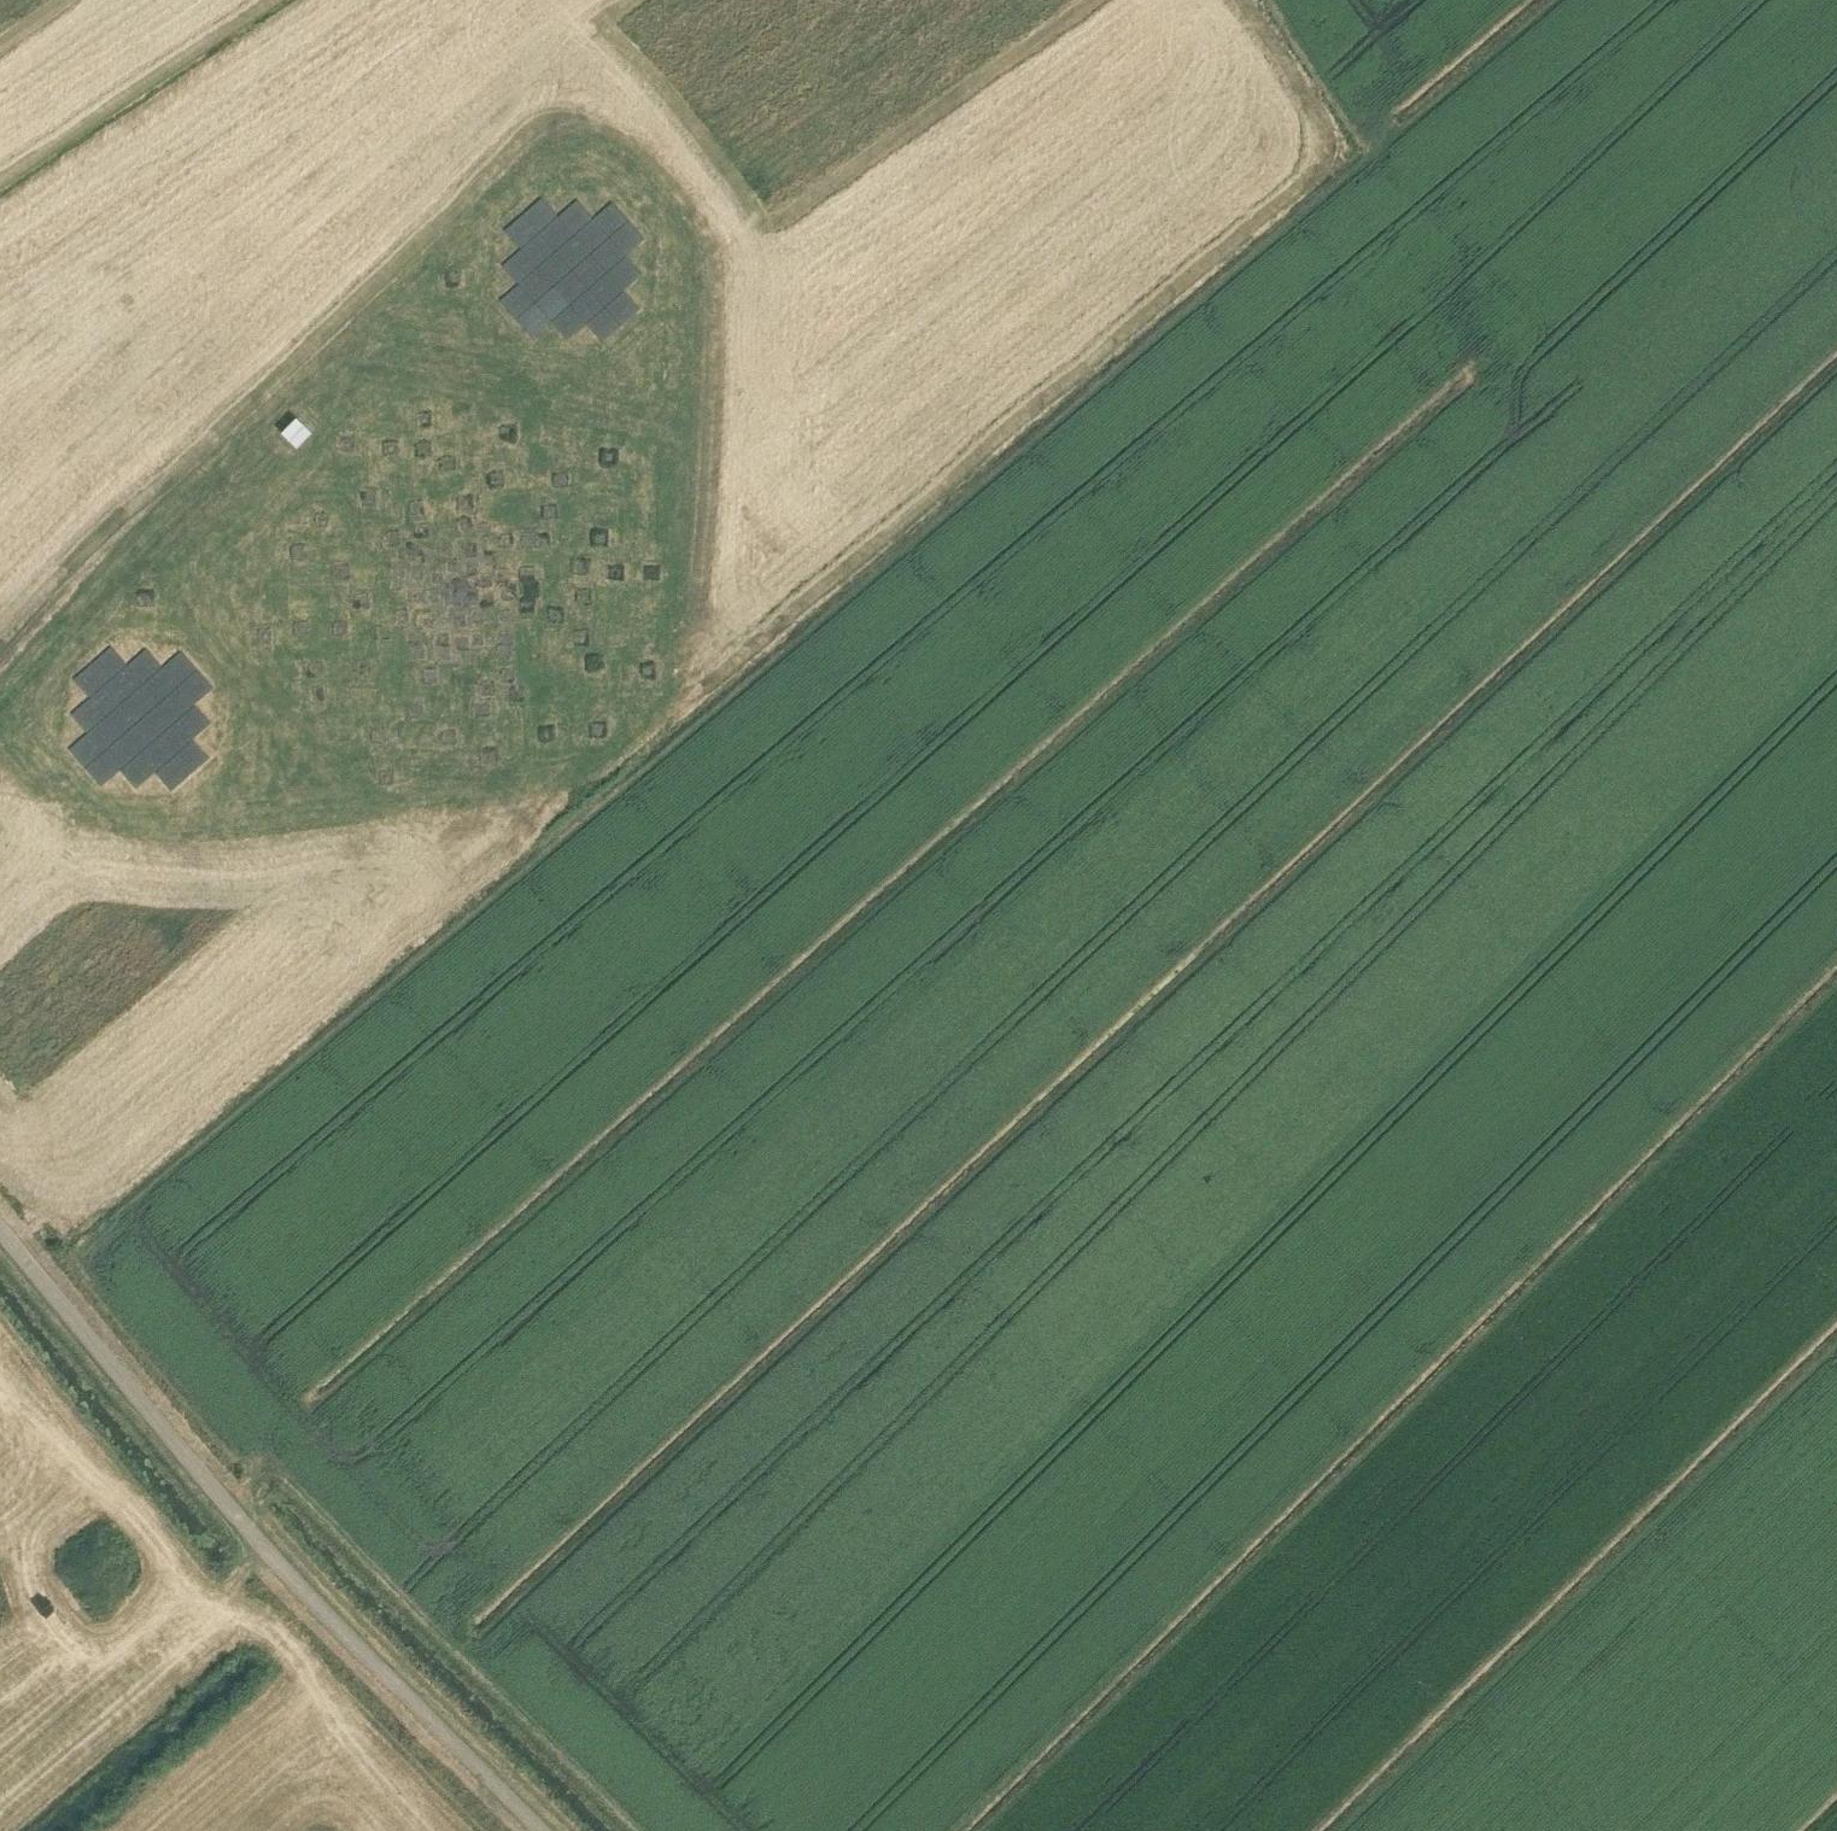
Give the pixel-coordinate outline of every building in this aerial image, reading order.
[(623,290),(642,273),(626,255),(644,238),(612,201),(593,217),(577,199),(558,215),(542,196),(504,229),(521,248),(502,264),(518,283),(500,299),(532,337),(551,320),(567,339),(586,323),(602,341),(640,309),(623,290)] [(296,414),(282,429),(297,445),(312,430),(296,414)] [(87,732),(69,748),(101,786),(120,769),(136,788),(155,772),(171,790),(209,758),(192,739),(211,723),(195,704),(213,688),(181,650),(162,666),(146,648),(127,664),(111,645),(73,678),(90,697),(71,713),(87,732)]
